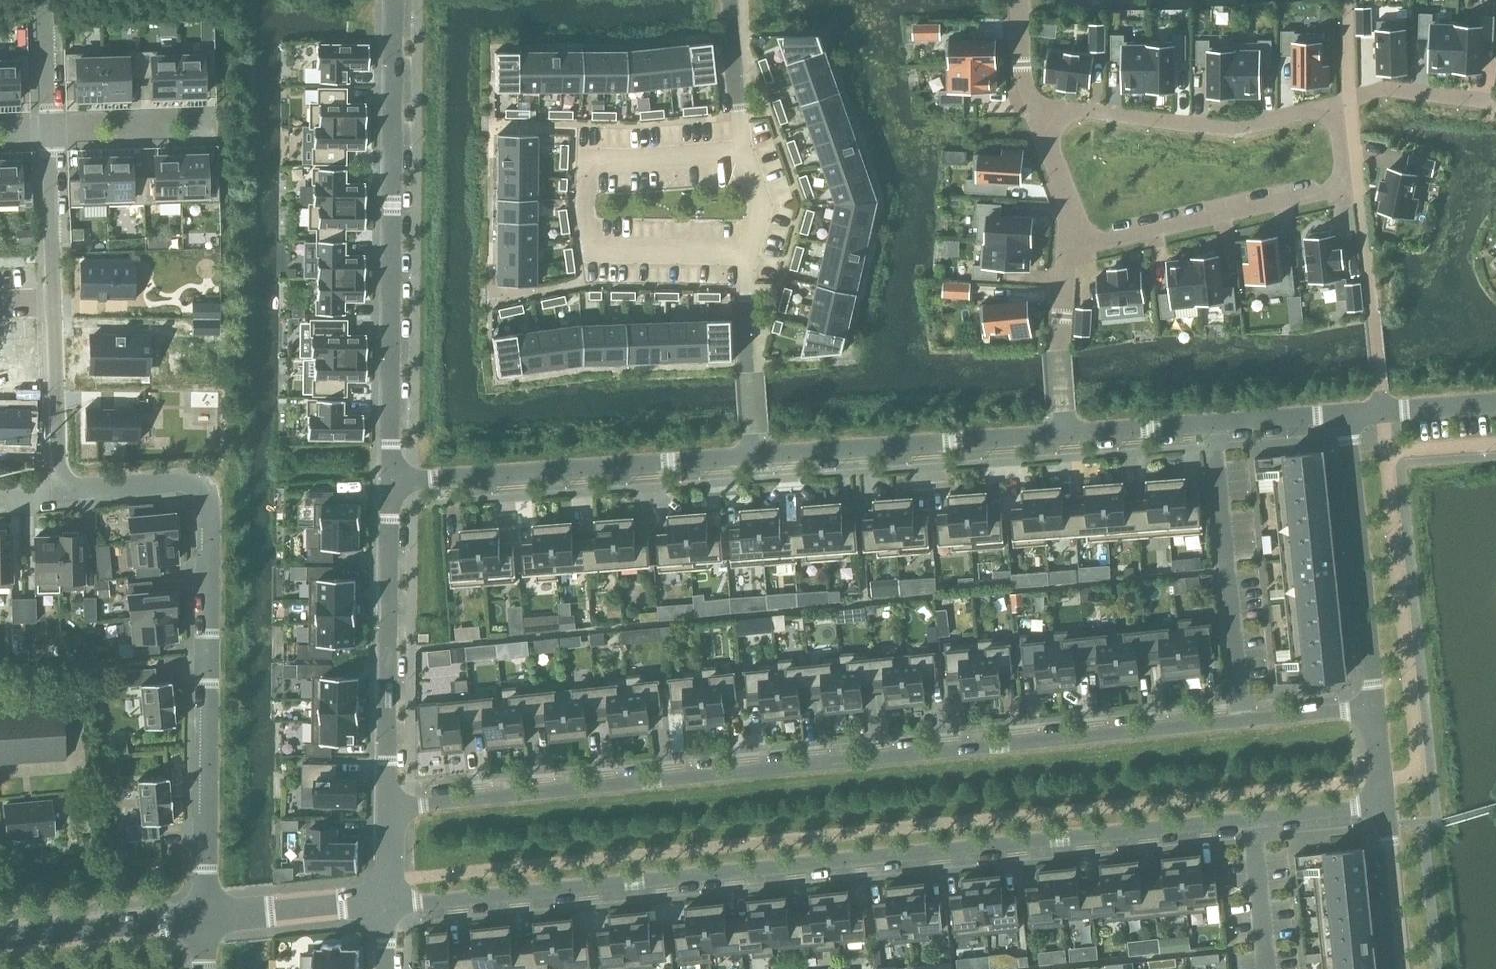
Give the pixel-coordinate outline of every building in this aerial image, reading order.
[(1358,34),(1370,33),(1370,8),(1357,9),(1358,34)] [(1457,26),(1458,21),(1433,20),(1433,13),(1419,13),(1418,38),(1431,38),(1429,68),(1454,69),(1455,69),(1457,26)] [(1455,69),(1454,69),(1454,70),(1480,71),(1482,40),(1494,41),(1495,16),(1481,15),(1481,27),(1457,26),(1455,69)] [(1405,20),(1377,21),(1378,73),(1406,72),(1405,20)] [(1038,23),(1036,35),(1055,37),(1056,25),(1038,23)] [(1091,25),(1091,50),(1104,50),(1104,25),(1091,25)] [(927,38),(940,38),(939,26),(927,26),(927,38)] [(1292,56),(1292,86),(1327,86),(1327,66),(1320,66),(1320,33),(1294,33),(1294,31),(1280,31),(1280,56),(1292,56)] [(1149,89),(1149,42),(1125,42),(1125,34),(1111,34),(1111,59),(1123,59),(1123,89),(1148,89),(1149,89)] [(1148,91),(1174,91),(1174,59),(1187,59),(1187,34),(1173,34),(1173,42),(1149,42),(1149,89),(1148,89),(1148,91)] [(825,50),(820,35),(779,36),(788,63),(825,50)] [(994,65),(994,66),(995,66),(995,40),(946,40),(946,66),(994,65)] [(1233,47),(1210,47),(1210,40),(1196,40),(1196,65),(1209,65),(1209,96),(1235,96),(1235,95),(1234,95),(1234,47),(1233,47)] [(1234,95),(1235,95),(1260,95),(1260,65),(1272,65),(1272,40),(1258,40),(1258,42),(1233,42),(1233,47),(1234,47),(1234,95)] [(692,84),(714,81),(710,42),(687,45),(692,84)] [(321,83),(347,83),(348,69),(368,69),(369,46),(316,45),(316,68),(321,68),(321,83)] [(687,45),(667,47),(671,86),(692,84),(687,45)] [(651,88),(671,86),(667,47),(646,49),(651,88)] [(215,49),(177,50),(178,97),(204,96),(203,76),(215,76),(215,49)] [(646,49),(626,52),(628,91),(651,88),(646,49)] [(177,50),(139,51),(140,78),(152,78),(153,98),(178,97),(177,50)] [(825,50),(788,63),(795,83),(832,70),(826,51),(825,50)] [(103,59),(102,59),(103,99),(129,98),(128,79),(140,78),(139,51),(127,52),(127,58),(103,59)] [(494,91),(517,91),(517,52),(494,52),(494,91)] [(517,52),(517,91),(539,91),(539,52),(517,52)] [(560,91),(560,52),(539,52),(539,91),(560,91)] [(582,91),(582,52),(560,52),(560,91),(582,91)] [(582,91),(604,91),(603,52),(582,52),(582,91)] [(626,52),(603,52),(604,91),(628,91),(626,52)] [(1089,87),(1093,57),(1050,52),(1046,81),(1059,83),(1059,88),(1076,90),(1076,85),(1089,87)] [(77,100),(103,99),(102,59),(103,59),(103,53),(64,54),(65,80),(77,80),(77,100)] [(0,56),(0,102),(18,102),(17,82),(29,81),(28,55),(0,56)] [(759,61),(763,72),(771,69),(767,58),(759,61)] [(994,91),(994,66),(994,65),(946,66),(947,90),(939,90),(940,104),(965,104),(964,91),(994,91)] [(771,69),(763,72),(767,83),(775,81),(771,69)] [(832,70),(795,83),(802,103),(839,91),(832,70)] [(310,126),(365,126),(366,104),(345,104),(345,90),(318,89),(318,104),(310,104),(310,126)] [(810,124),(846,111),(839,91),(802,103),(810,124)] [(777,113),(785,110),(781,99),(773,101),(777,113)] [(707,114),(706,106),(694,107),(695,115),(707,114)] [(683,116),(695,115),(694,107),(682,108),(683,116)] [(517,118),(517,110),(505,109),(505,118),(517,118)] [(664,117),(663,109),(651,110),(652,118),(664,117)] [(529,118),(529,110),(517,110),(517,118),(529,118)] [(561,111),(549,110),(548,118),(560,119),(561,111)] [(652,118),(651,110),(639,111),(640,119),(652,118)] [(785,110),(777,113),(781,124),(789,121),(785,110)] [(561,111),(560,119),(572,119),(573,111),(561,111)] [(591,120),(604,120),(604,112),(592,111),(591,120)] [(846,111),(810,124),(817,144),(853,131),(846,111)] [(604,112),(604,120),(616,120),(616,112),(604,112)] [(365,149),(365,126),(310,126),(310,127),(313,127),(313,163),(344,163),(345,148),(365,149)] [(853,131),(817,144),(824,165),(861,152),(853,131)] [(536,135),(497,134),(497,156),(536,156),(536,135)] [(787,142),(791,153),(799,151),(795,139),(787,142)] [(560,156),(568,157),(568,145),(560,144),(560,156)] [(975,154),(973,179),(966,179),(965,192),(990,194),(991,182),(1008,183),(1021,183),(1023,150),(1004,149),(1003,156),(975,154)] [(795,165),(803,162),(799,151),(791,153),(795,165)] [(861,152),(824,165),(831,186),(868,173),(861,152)] [(180,156),(182,203),(219,202),(219,175),(206,175),(206,155),(180,156)] [(144,204),(182,203),(180,156),(155,157),(156,177),(143,177),(144,204)] [(497,156),(497,177),(536,178),(536,156),(497,156)] [(568,157),(560,156),(559,168),(567,169),(568,157)] [(1409,156),(1406,168),(1407,168),(1420,171),(1432,174),(1434,162),(1422,159),(1410,156),(1409,156)] [(69,206),(107,205),(105,158),(80,159),(80,179),(68,180),(69,206)] [(105,158),(107,205),(144,204),(143,177),(131,178),(130,158),(105,158)] [(33,207),(32,181),(21,181),(20,161),(0,162),(0,202),(20,202),(21,208),(33,207)] [(309,206),(365,206),(365,184),(344,184),(344,169),(313,169),(313,205),(309,205),(309,206)] [(1411,198),(1417,175),(1389,169),(1386,182),(1382,181),(1378,197),(1382,198),(1380,210),(1414,218),(1418,199),(1411,198)] [(878,201),(868,173),(831,186),(837,203),(878,201)] [(804,189),(811,186),(807,175),(800,177),(804,189)] [(536,178),(497,177),(497,199),(536,199),(536,178)] [(566,190),(567,178),(559,178),(558,190),(566,190)] [(811,186),(804,189),(808,200),(815,197),(811,186)] [(536,199),(497,199),(496,221),(536,221),(536,199)] [(871,229),(878,201),(837,203),(833,221),(871,229)] [(1030,244),(1030,245),(1031,245),(1032,218),(1001,217),(1002,204),(977,203),(976,217),(979,217),(977,242),(982,242),(982,241),(1030,244)] [(317,228),(317,242),(344,242),(344,228),(365,228),(365,206),(309,206),(309,228),(317,228)] [(568,221),(566,209),(558,210),(559,222),(568,221)] [(808,209),(804,221),(812,223),(815,211),(808,209)] [(496,221),(496,242),(535,243),(536,221),(496,221)] [(568,221),(559,222),(561,234),(569,233),(568,221)] [(809,234),(812,223),(804,221),(801,232),(809,234)] [(833,221),(828,243),(866,252),(871,229),(833,221)] [(71,240),(84,240),(84,228),(71,228),(71,240)] [(1337,250),(1335,236),(1305,239),(1310,282),(1340,279),(1338,267),(1343,266),(1341,249),(1337,250)] [(1280,267),(1277,237),(1249,240),(1252,263),(1245,264),(1247,283),(1253,282),(1254,292),(1281,289),(1281,292),(1295,290),(1292,265),(1280,267)] [(982,241),(982,242),(981,265),(973,265),(973,278),(998,280),(998,267),(1028,269),(1030,245),(1030,244),(982,241)] [(344,242),(317,242),(317,278),(364,278),(364,256),(344,256),(344,247),(344,242)] [(496,264),(535,264),(535,243),(496,242),(496,264)] [(861,273),(866,252),(828,243),(823,264),(861,273)] [(797,245),(794,257),(802,259),(805,248),(797,245)] [(565,261),(573,260),(571,248),(563,249),(565,261)] [(1192,259),(1192,260),(1193,260),(1198,303),(1197,303),(1197,308),(1222,305),(1223,312),(1237,311),(1234,286),(1222,287),(1219,256),(1192,259)] [(794,257),(791,269),(798,271),(802,259),(794,257)] [(573,260),(565,261),(567,273),(575,272),(573,260)] [(1174,305),(1197,303),(1198,303),(1193,260),(1192,260),(1168,263),(1171,293),(1159,294),(1161,319),(1175,317),(1174,305)] [(80,263),(80,298),(135,299),(136,264),(80,263)] [(496,264),(496,285),(535,286),(535,264),(496,264)] [(819,285),(857,294),(861,273),(823,264),(819,285)] [(1140,272),(1127,273),(1127,268),(1109,270),(1110,275),(1098,276),(1101,306),(1143,302),(1140,272)] [(287,278),(295,278),(296,269),(287,269),(287,278)] [(364,278),(317,278),(316,315),(343,315),(344,300),(364,300),(364,278)] [(945,284),(944,296),(969,297),(970,285),(945,284)] [(1349,310),(1362,309),(1359,284),(1347,285),(1349,310)] [(814,306),(852,315),(857,294),(819,285),(814,306)] [(785,287),(782,299),(790,301),(793,289),(785,287)] [(589,291),(589,299),(601,299),(601,291),(589,291)] [(623,292),(611,291),(611,300),(623,300),(623,292)] [(623,292),(623,300),(635,300),(635,292),(623,292)] [(666,292),(654,292),(654,300),(666,300),(666,292)] [(666,292),(666,300),(678,300),(678,292),(666,292)] [(709,301),(709,292),(697,292),(697,301),(709,301)] [(709,292),(709,301),(721,301),(721,293),(709,292)] [(564,295),(552,298),(554,306),(566,303),(564,295)] [(542,308),(554,306),(552,298),(541,300),(542,308)] [(786,312),(790,301),(782,299),(779,310),(786,312)] [(1293,309),(1302,308),(1302,300),(1292,301),(1293,309)] [(192,302),(192,318),(220,319),(220,303),(192,302)] [(980,307),(983,335),(1011,332),(1012,339),(1031,338),(1028,303),(980,307)] [(522,304),(510,307),(512,315),(524,312),(522,304)] [(814,306),(809,327),(847,336),(852,315),(814,306)] [(500,317),(512,315),(510,307),(498,309),(500,317)] [(1090,310),(1078,309),(1076,334),(1089,335),(1090,310)] [(192,318),(192,334),(220,335),(220,319),(192,318)] [(732,320),(710,321),(711,360),(734,359),(732,320)] [(773,331),(781,333),(784,322),(776,320),(773,331)] [(311,358),(366,358),(366,336),(345,336),(345,321),(311,321),(311,358)] [(667,322),(668,361),(690,360),(688,321),(667,322)] [(690,360),(711,360),(710,321),(688,321),(690,360)] [(645,323),(646,362),(668,361),(667,322),(645,323)] [(646,362),(645,323),(624,324),(625,363),(633,362),(646,362)] [(577,325),(581,364),(603,363),(602,324),(577,325)] [(603,363),(625,363),(624,324),(602,324),(603,363)] [(577,325),(556,328),(561,367),(581,364),(577,325)] [(847,336),(809,327),(803,355),(843,352),(847,336)] [(541,370),(561,367),(556,328),(535,331),(541,370)] [(517,334),(514,334),(520,373),(541,370),(535,331),(517,334)] [(497,376),(520,373),(514,334),(492,337),(497,376)] [(115,336),(92,336),(91,372),(147,373),(147,337),(124,337),(124,335),(123,335),(123,337),(116,337),(116,335),(115,335),(115,336)] [(366,358),(311,358),(310,359),(314,359),(313,395),(345,395),(345,380),(366,380),(366,358)] [(308,401),(307,438),(363,439),(363,416),(342,416),(342,401),(308,401)] [(28,409),(30,409),(30,408),(5,407),(5,411),(0,411),(0,438),(4,438),(4,443),(29,444),(29,442),(27,442),(28,409)] [(85,440),(139,441),(139,409),(114,409),(114,408),(101,408),(85,408),(85,440)] [(1257,480),(1273,479),(1291,660),(1275,662),(1278,684),(1345,677),(1322,451),(1254,458),(1257,480)] [(1186,497),(1185,478),(1166,480),(1170,535),(1202,532),(1200,496),(1186,497)] [(1137,501),(1139,537),(1170,535),(1166,480),(1147,481),(1149,500),(1137,501)] [(1108,539),(1139,537),(1137,501),(1125,502),(1123,483),(1104,484),(1108,539)] [(1108,539),(1104,484),(1085,486),(1087,504),(1075,505),(1077,535),(1089,534),(1089,541),(1108,539)] [(1061,487),(1042,489),(1046,537),(1047,537),(1077,535),(1075,505),(1063,506),(1061,487)] [(1046,537),(1042,489),(1023,490),(1025,509),(1012,510),(1014,546),(1047,544),(1047,537),(1046,537)] [(360,527),(360,528),(361,528),(362,504),(335,504),(335,491),(309,491),(309,505),(315,505),(315,527),(319,527),(320,526),(360,527)] [(968,494),(972,549),(1004,547),(1001,511),(988,512),(987,493),(968,494)] [(972,549),(968,494),(949,495),(950,514),(938,516),(940,544),(952,543),(953,550),(972,549)] [(913,498),(894,499),(898,554),(930,552),(927,516),(914,517),(913,498)] [(878,556),(898,554),(894,499),(875,501),(876,520),(863,521),(865,550),(878,549),(878,556)] [(822,505),(826,559),(846,558),(845,551),(858,550),(856,521),(843,522),(841,503),(822,505)] [(174,538),(175,538),(175,529),(179,529),(178,515),(173,516),(173,514),(153,516),(152,504),(128,506),(129,518),(131,541),(174,537),(174,538)] [(795,555),(796,555),(807,554),(807,561),(826,559),(822,505),(803,506),(805,525),(793,526),(795,555)] [(779,508),(760,509),(764,564),(796,562),(796,555),(795,555),(793,526),(781,526),(779,508)] [(733,566),(764,564),(760,509),(742,510),(743,529),(730,530),(733,566)] [(707,513),(688,514),(692,569),(711,568),(710,561),(723,560),(721,531),(708,532),(707,513)] [(660,571),(692,569),(688,514),(669,516),(670,534),(657,535),(660,571)] [(615,519),(618,567),(650,565),(648,536),(635,537),(634,518),(615,519)] [(597,540),(585,541),(587,570),(618,567),(615,519),(596,521),(597,540)] [(587,570),(585,541),(573,541),(572,523),(553,524),(557,572),(558,572),(587,570)] [(536,544),(522,545),(525,574),(537,573),(538,580),(558,579),(558,572),(557,572),(553,524),(534,525),(536,544)] [(360,548),(360,528),(360,527),(320,526),(319,527),(319,548),(308,548),(308,561),(334,561),(334,549),(361,549),(361,548),(360,548)] [(499,528),(480,529),(484,584),(516,582),(514,546),(501,547),(499,528)] [(11,587),(10,534),(6,534),(6,529),(0,529),(0,587),(11,587)] [(484,584),(480,529),(461,531),(463,549),(450,550),(452,586),(484,584)] [(59,589),(60,589),(83,589),(82,535),(79,535),(78,530),(61,531),(61,536),(58,536),(58,537),(59,589)] [(60,589),(59,589),(58,537),(35,537),(36,594),(60,593),(60,589)] [(131,541),(126,541),(128,565),(135,565),(136,577),(160,575),(159,563),(176,561),(174,538),(174,537),(131,541)] [(1173,561),(1174,571),(1188,570),(1187,560),(1173,561)] [(111,566),(98,567),(99,579),(112,577),(111,566)] [(356,601),(356,600),(356,580),(357,580),(357,579),(334,579),(334,566),(308,566),(308,580),(310,580),(310,601),(356,601)] [(1125,568),(1125,576),(1136,575),(1135,567),(1125,568)] [(1050,584),(1066,582),(1065,570),(1049,572),(1050,584)] [(1011,571),(995,572),(996,584),(1012,583),(1011,571)] [(1012,575),(1013,587),(1025,586),(1024,574),(1012,575)] [(1185,577),(1173,578),(1175,594),(1187,593),(1185,577)] [(108,579),(96,580),(98,597),(109,596),(108,579)] [(900,580),(901,595),(917,593),(916,579),(900,580)] [(888,581),(890,597),(901,596),(899,580),(888,581)] [(173,615),(173,616),(175,616),(174,607),(179,606),(177,593),(173,593),(172,591),(152,593),(151,581),(127,583),(128,595),(130,618),(130,619),(173,615)] [(1091,598),(1089,586),(1081,587),(1082,599),(1091,598)] [(829,602),(841,601),(841,591),(828,591),(829,602)] [(799,606),(812,604),(811,593),(798,594),(799,606)] [(1022,605),(1021,593),(1012,594),(1013,606),(1022,605)] [(694,596),(696,616),(705,615),(703,595),(694,596)] [(96,621),(96,597),(84,598),(84,622),(96,621)] [(24,623),(36,622),(35,598),(24,599),(24,623)] [(731,599),(732,612),(744,611),(743,598),(731,599)] [(24,599),(11,599),(12,623),(24,623),(24,599)] [(310,601),(310,623),(355,623),(355,624),(357,624),(357,600),(356,600),(356,601),(310,601)] [(1144,600),(1136,601),(1138,612),(1145,611),(1144,600)] [(609,617),(621,616),(621,604),(609,605),(609,617)] [(659,619),(674,618),(673,605),(658,606),(659,619)] [(875,605),(866,606),(866,607),(867,615),(872,614),(875,610),(875,606),(875,605)] [(844,623),(843,609),(835,610),(836,624),(844,623)] [(128,643),(134,642),(135,654),(159,652),(158,640),(176,639),(173,616),(173,615),(130,619),(130,618),(125,618),(128,643)] [(783,615),(772,616),(774,632),(784,631),(783,615)] [(561,630),(576,628),(575,616),(559,618),(561,630)] [(523,618),(524,633),(540,632),(539,617),(523,618)] [(510,635),(524,633),(522,618),(509,620),(510,635)] [(755,632),(754,618),(735,620),(736,633),(755,632)] [(1196,619),(1177,621),(1183,675),(1202,674),(1200,655),(1213,653),(1210,624),(1197,626),(1196,619)] [(1159,630),(1147,631),(1150,660),(1162,659),(1164,677),(1183,675),(1177,621),(1158,623),(1159,630)] [(310,644),(307,644),(307,658),(333,658),(333,646),(357,646),(357,644),(355,644),(355,624),(355,623),(310,623),(310,644)] [(938,624),(939,636),(949,635),(948,623),(938,624)] [(470,627),(471,639),(481,638),(479,626),(470,627)] [(659,627),(660,639),(660,643),(672,642),(670,626),(659,627)] [(937,626),(927,627),(928,639),(938,638),(937,626)] [(660,639),(659,627),(647,629),(648,641),(660,639)] [(1086,637),(1089,666),(1100,665),(1102,684),(1122,682),(1117,634),(1116,627),(1096,629),(1097,636),(1086,637)] [(1085,630),(1053,633),(1058,688),(1077,686),(1075,667),(1089,666),(1086,637),(1085,630)] [(1147,631),(1117,634),(1122,682),(1139,680),(1138,661),(1150,660),(1147,631)] [(605,644),(604,633),(591,634),(592,645),(605,644)] [(1040,690),(1058,688),(1053,633),(1021,637),(1025,673),(1038,671),(1040,690)] [(571,647),(570,636),(558,638),(559,648),(571,647)] [(560,652),(559,648),(558,638),(546,639),(547,653),(560,652)] [(1009,638),(977,641),(983,696),(1002,694),(1000,675),(1013,674),(1009,638)] [(962,679),(964,698),(983,696),(977,641),(945,644),(949,680),(962,679)] [(499,659),(512,658),(511,642),(497,644),(499,659)] [(86,652),(86,660),(96,660),(96,644),(85,644),(86,652)] [(299,644),(299,657),(307,658),(307,644),(299,644)] [(467,660),(478,659),(477,646),(466,647),(467,660)] [(453,661),(465,660),(464,648),(452,650),(453,661)] [(871,654),(840,657),(845,712),(864,710),(862,691),(874,690),(871,661),(872,661),(871,654)] [(934,654),(902,658),(907,705),(926,703),(924,685),(937,683),(934,654)] [(821,666),(809,667),(812,696),(824,695),(826,714),(845,712),(840,657),(821,659),(821,666)] [(902,658),(872,661),(871,661),(874,690),(886,688),(888,707),(907,705),(902,658)] [(796,661),(777,663),(783,718),(802,716),(800,697),(812,696),(809,667),(797,668),(796,661)] [(783,718),(777,663),(758,665),(759,672),(746,673),(749,702),(762,701),(764,720),(783,718)] [(299,664),(299,677),(307,678),(307,664),(299,664)] [(333,677),(333,664),(307,664),(307,678),(313,678),(313,699),(359,699),(359,698),(359,678),(360,678),(360,677),(333,677)] [(720,667),(702,669),(707,724),(726,722),(724,703),(737,702),(734,673),(721,674),(720,667)] [(125,686),(140,685),(144,729),(174,726),(173,711),(174,711),(173,696),(172,696),(170,682),(156,683),(154,668),(124,671),(125,686)] [(686,707),(688,726),(707,724),(702,669),(683,671),(683,678),(670,680),(673,708),(686,707)] [(645,675),(626,677),(632,732),(651,730),(649,711),(662,710),(659,681),(646,682),(645,675)] [(608,686),(596,687),(599,716),(611,715),(613,734),(632,732),(626,677),(607,679),(608,686)] [(596,687),(565,690),(570,738),(588,736),(587,717),(599,716),(596,687)] [(501,690),(502,697),(503,697),(507,744),(526,742),(524,724),(537,722),(534,693),(522,695),(521,688),(501,690)] [(565,690),(534,693),(537,722),(549,721),(551,740),(570,738),(565,690)] [(502,697),(471,700),(474,729),(487,727),(488,746),(507,744),(503,697),(502,697)] [(359,721),(359,722),(360,722),(360,698),(359,698),(359,699),(313,699),(313,721),(359,721)] [(474,729),(471,700),(433,704),(435,725),(441,724),(441,730),(442,730),(444,751),(464,749),(462,730),(474,729)] [(65,759),(62,708),(0,711),(0,763),(65,759)] [(358,742),(359,722),(359,721),(313,721),(313,742),(306,742),(306,756),(332,756),(332,744),(360,744),(360,742),(358,742)] [(284,765),(297,766),(298,757),(284,757),(284,765)] [(303,763),(303,789),(317,789),(317,806),(357,807),(357,780),(350,780),(350,779),(337,779),(338,763),(303,763)] [(168,778),(137,780),(141,823),(134,824),(136,840),(166,837),(165,823),(172,822),(170,807),(171,807),(170,792),(169,793),(168,778)] [(6,804),(9,837),(55,833),(52,800),(6,804)] [(284,829),(298,829),(298,821),(283,821),(284,829)] [(307,840),(306,871),(307,871),(307,867),(325,868),(325,871),(343,871),(343,868),(358,868),(357,871),(358,871),(359,840),(358,840),(358,843),(337,843),(337,829),(309,829),(309,843),(307,843),(307,840)] [(1313,876),(1323,968),(1374,968),(1362,848),(1295,855),(1297,877),(1313,876)] [(1201,855),(1182,857),(1187,911),(1206,910),(1206,903),(1219,901),(1216,872),(1203,874),(1201,855)] [(1156,915),(1187,911),(1182,857),(1163,859),(1165,878),(1153,879),(1156,915)] [(1125,918),(1156,915),(1153,879),(1141,880),(1139,861),(1120,863),(1125,918)] [(1106,920),(1125,918),(1120,863),(1101,865),(1103,884),(1091,885),(1094,914),(1106,913),(1106,920)] [(1063,917),(1094,914),(1091,885),(1079,886),(1077,867),(1058,869),(1063,917)] [(1063,917),(1058,869),(1039,871),(1041,890),(1028,891),(1031,927),(1064,924),(1063,917)] [(1000,875),(981,877),(987,932),(1019,928),(1015,893),(1002,894),(1000,875)] [(955,935),(987,932),(981,877),(962,879),(964,898),(951,899),(955,935)] [(924,883),(905,885),(911,940),(930,938),(929,931),(942,929),(939,900),(926,902),(924,883)] [(892,942),(911,940),(905,885),(887,887),(889,906),(876,907),(879,936),(892,935),(892,942)] [(848,891),(829,892),(834,940),(835,940),(866,937),(863,908),(850,909),(848,891)] [(836,947),(835,940),(834,940),(829,892),(811,894),(812,913),(800,914),(803,944),(815,942),(816,949),(836,947)] [(786,897),(767,899),(772,947),(773,947),(803,944),(800,914),(788,916),(786,897)] [(774,954),(773,947),(772,947),(767,899),(748,901),(750,920),(738,921),(741,950),(753,949),(754,956),(774,954)] [(724,903),(705,905),(710,953),(711,953),(741,950),(738,921),(726,922),(724,903)] [(712,960),(711,953),(710,953),(705,905),(686,907),(688,926),(675,927),(679,963),(712,960)] [(648,911),(629,913),(635,968),(654,966),(653,959),(666,958),(663,929),(650,930),(648,911)] [(635,968),(629,913),(610,915),(612,934),(599,935),(603,968),(624,968),(635,968)] [(553,921),(558,968),(590,968),(587,937),(574,938),(572,920),(553,921)] [(553,921),(534,923),(536,942),(524,943),(527,968),(558,968),(553,921)] [(524,943),(512,945),(510,926),(491,928),(495,968),(527,968),(524,943)] [(491,928),(472,930),(474,949),(462,950),(464,968),(495,968),(491,928)] [(462,950),(450,951),(448,932),(428,934),(430,955),(429,955),(429,961),(424,961),(425,968),(464,968),(462,950)] [(1160,939),(1161,951),(1175,950),(1174,938),(1160,939)] [(1102,957),(1100,944),(1087,946),(1088,959),(1102,957)] [(315,950),(315,956),(303,956),(302,968),(359,968),(360,951),(342,950),(342,945),(324,945),(324,950),(315,950)] [(1206,954),(1206,963),(1220,962),(1219,953),(1206,954)] [(1314,961),(1314,953),(1306,954),(1307,962),(1314,961)] [(1192,964),(1206,963),(1206,954),(1192,956),(1192,964)] [(990,956),(957,959),(958,968),(991,968),(990,956)] [(1017,967),(1029,965),(1028,956),(1016,957),(1017,967)] [(1163,959),(1163,967),(1177,966),(1176,958),(1176,957),(1163,959)] [(1150,968),(1163,967),(1163,959),(1149,960),(1149,961),(1150,968)]
